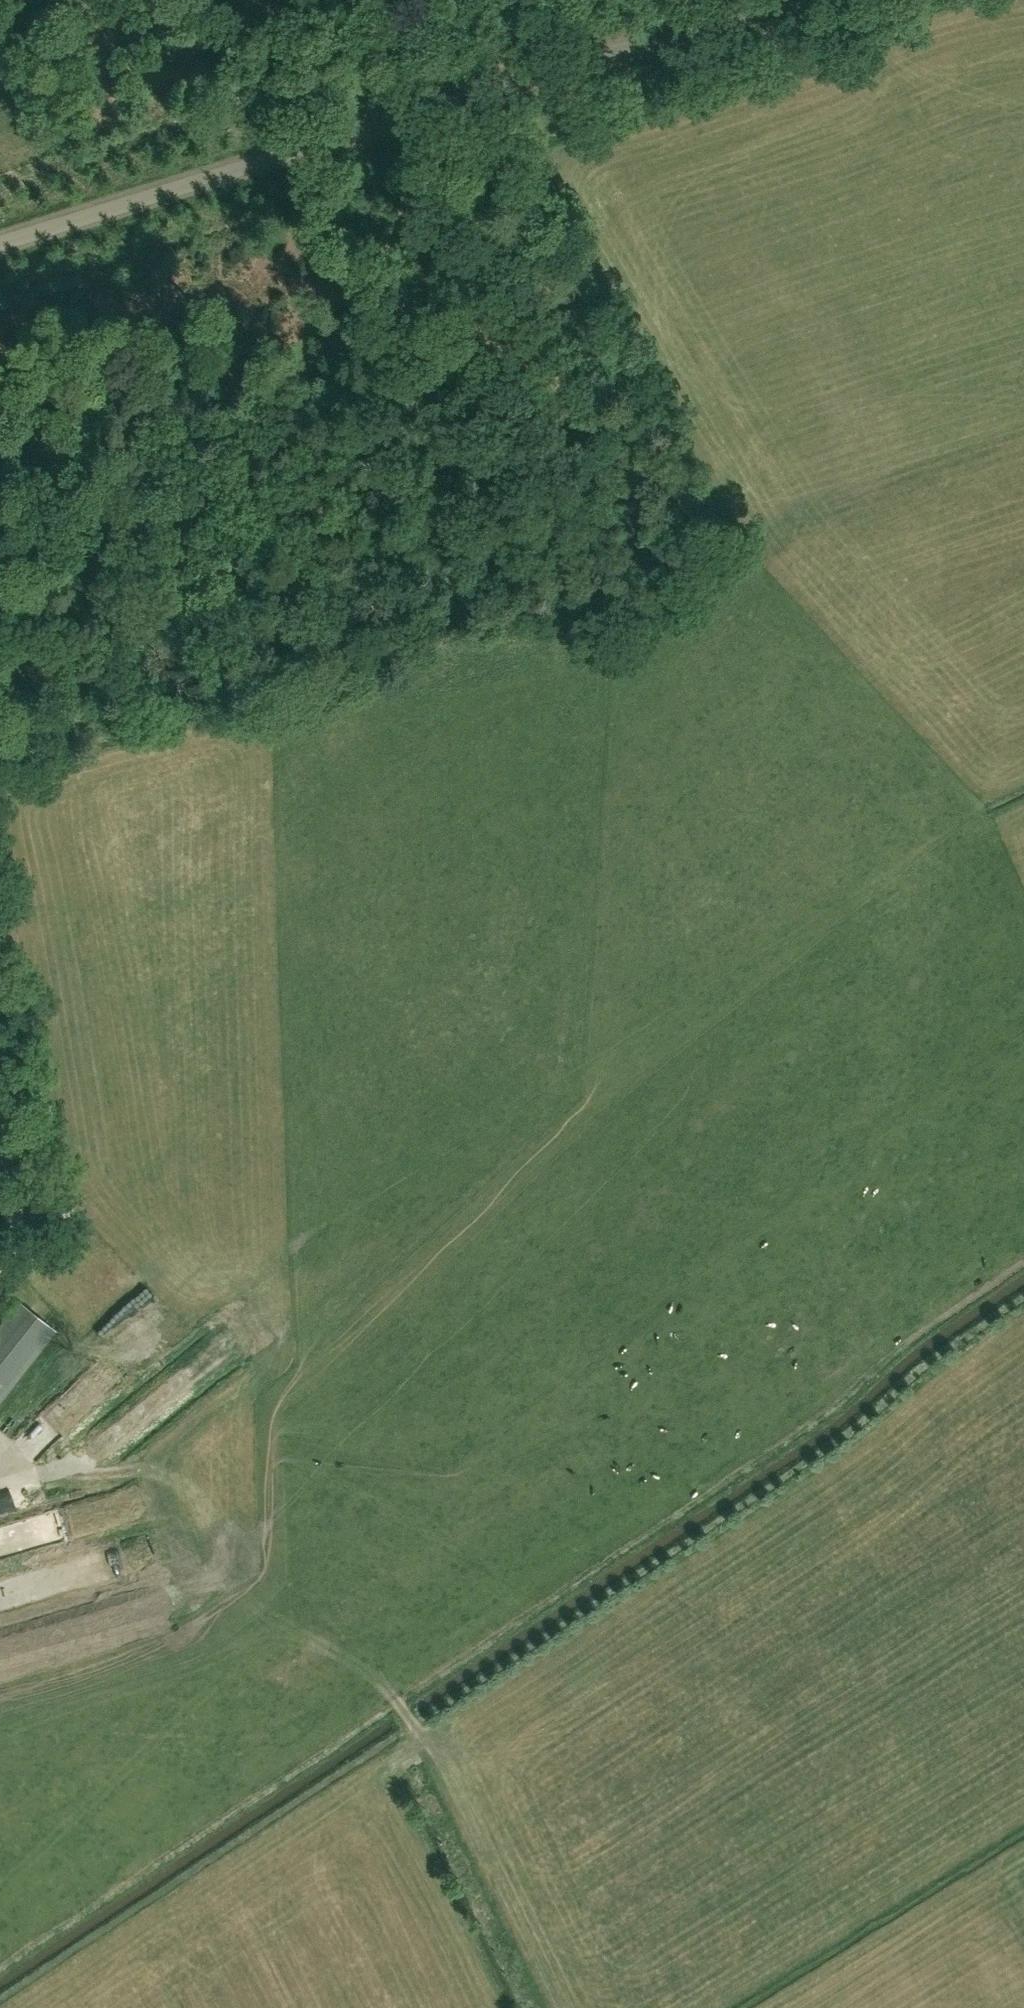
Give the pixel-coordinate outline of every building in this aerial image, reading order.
[(56,1329),(19,1300),(0,1324),(0,1402),(56,1329)] [(110,1529),(103,1501),(0,1526),(0,1555),(110,1529)] [(13,1579),(10,1561),(0,1563),(0,1582),(13,1579)]
